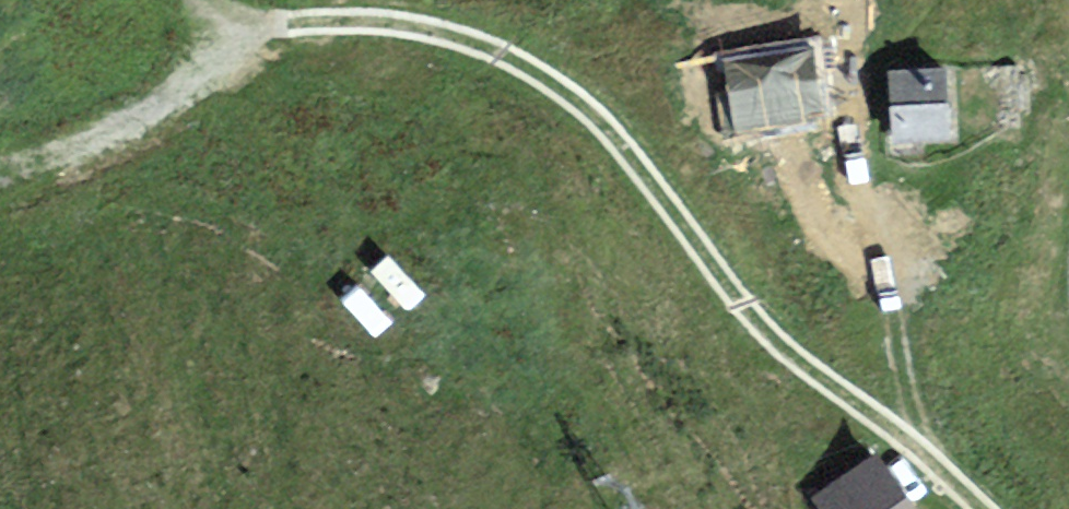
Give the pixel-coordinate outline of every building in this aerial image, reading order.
[(800,58),(722,69),(730,132),(776,126),(775,113),(807,109),(800,58)] [(883,141),(932,136),(927,73),(877,77),(883,141)] [(808,508),(809,508),(893,508),(865,469),(808,508)]
